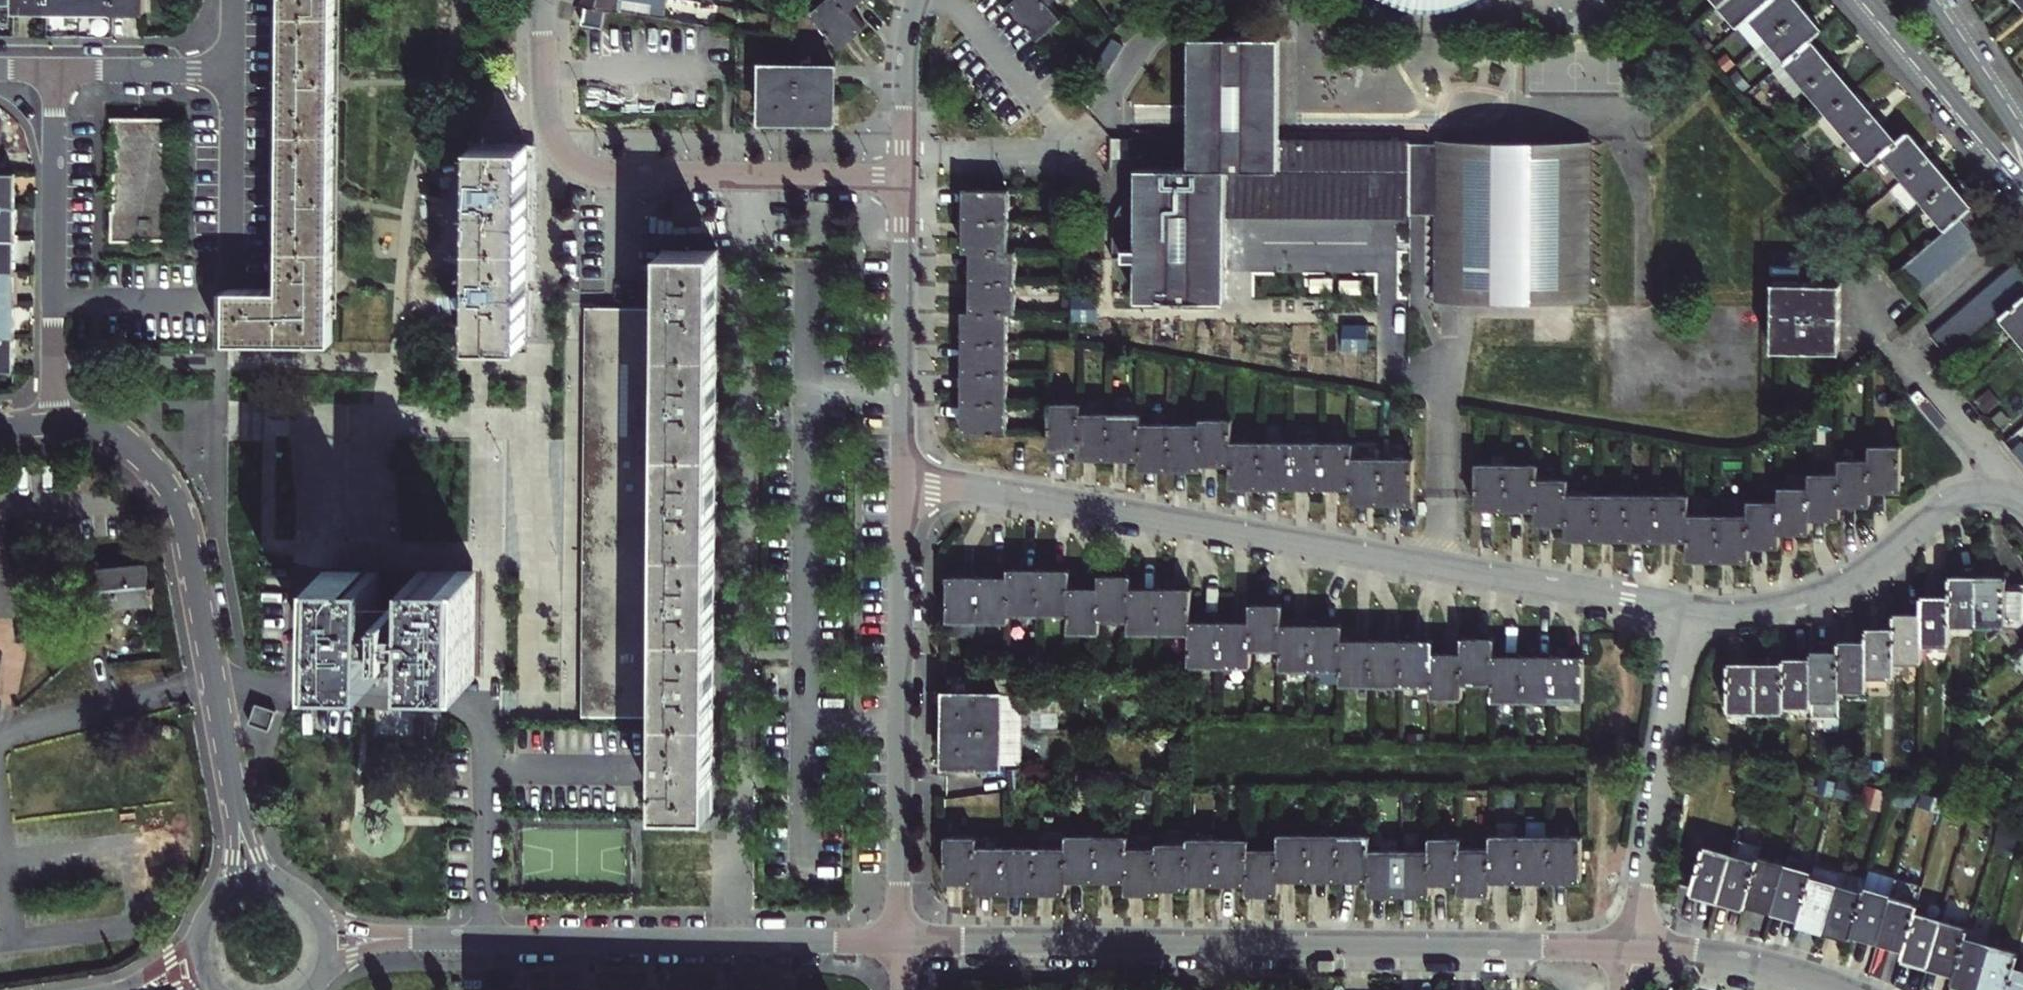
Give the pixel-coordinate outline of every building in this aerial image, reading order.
[(14,12),(29,12),(46,12),(47,0),(14,0),(14,2),(14,12)] [(46,12),(61,12),(79,12),(79,0),(47,0),(46,12)] [(79,12),(96,12),(112,12),(112,0),(79,0),(79,12)] [(112,12),(130,13),(145,13),(145,0),(112,0),(112,12)] [(333,342),(334,278),(335,200),(336,84),(337,0),(284,0),(281,289),(229,289),(228,341),(260,342),(333,342)] [(663,18),(666,0),(576,0),(575,2),(585,4),(606,8),(663,18)] [(812,13),(840,46),(852,36),(864,26),(849,9),(859,0),(860,0),(826,0),(812,13)] [(1010,5),(1038,39),(1062,18),(1049,3),(1053,0),(1017,0),(1010,5)] [(1722,3),(1720,5),(1714,10),(1722,20),(1727,15),(1737,28),(1756,49),(1775,71),(1796,96),(1805,89),(1826,114),(1817,122),(1838,147),(1847,139),(1869,164),(1881,154),(1945,230),(1895,273),(1915,296),(1991,230),(1959,194),(1938,169),(1915,142),(1906,132),(1895,141),(1883,126),(1863,103),(1843,80),(1822,54),(1810,40),(1821,31),(1812,19),(1795,0),(1720,0),(1722,3)] [(585,4),(582,24),(603,28),(606,8),(585,4)] [(1191,36),(1190,124),(1190,159),(1190,168),(1175,168),(1160,168),(1137,168),(1137,194),(1137,259),(1136,300),(1226,300),(1227,213),(1410,214),(1410,143),(1280,142),(1281,37),(1191,36)] [(1112,38),(1095,71),(1106,77),(1124,44),(1112,38)] [(1708,50),(1713,46),(1707,39),(1702,43),(1708,50)] [(835,66),(800,66),(764,65),(763,119),(778,120),(818,120),(834,120),(835,66)] [(1739,74),(1732,80),(1740,90),(1747,84),(1739,74)] [(136,239),(172,240),(173,118),(116,117),(115,210),(113,210),(112,241),(136,241),(136,239)] [(1777,131),(1784,139),(1793,131),(1786,123),(1777,131)] [(1130,138),(1111,138),(1111,159),(1130,159),(1130,138)] [(1797,142),(1790,148),(1798,156),(1804,151),(1797,142)] [(526,307),(528,144),(476,143),(475,209),(474,247),(473,344),(526,345),(526,307)] [(1410,214),(1437,214),(1437,143),(1410,143),(1410,214)] [(1437,214),(1436,298),(1591,298),(1591,144),(1545,144),(1437,143),(1437,214)] [(16,206),(16,173),(0,173),(0,206),(16,206)] [(1009,222),(1009,189),(966,189),(966,202),(966,230),(966,250),(973,250),(973,265),(973,295),(973,311),(965,311),(965,328),(964,357),(964,388),(964,413),(963,433),(1007,433),(1007,402),(1008,374),(1008,345),(1008,311),(1016,311),(1016,282),(1016,251),(1009,251),(1009,222)] [(1137,259),(1137,194),(1130,197),(1124,201),(1120,206),(1116,213),(1114,217),(1113,259),(1137,259)] [(0,206),(0,238),(15,238),(16,206),(0,206)] [(0,238),(0,271),(15,271),(15,238),(0,238)] [(666,248),(665,308),(660,717),(659,757),(659,810),(711,811),(712,769),(713,668),(714,591),(715,506),(716,416),(718,295),(718,249),(666,248)] [(2017,261),(1941,326),(1951,338),(1960,349),(1999,316),(2022,343),(2022,268),(2017,261)] [(0,271),(0,303),(15,303),(15,271),(0,271)] [(1840,351),(1841,282),(1773,281),(1772,349),(1840,351)] [(0,303),(0,336),(15,336),(15,303),(0,303)] [(590,701),(590,716),(652,716),(660,717),(665,308),(595,307),(594,392),(593,501),(592,552),(592,594),(591,636),(591,668),(590,701)] [(1949,359),(1960,349),(1951,338),(1941,326),(1930,336),(1949,359)] [(0,336),(0,369),(14,369),(15,336),(0,336)] [(1414,502),(1414,498),(1413,458),(1383,457),(1352,457),(1352,442),(1322,442),(1292,442),(1262,441),(1230,441),(1230,419),(1200,419),(1200,423),(1171,423),(1139,423),(1139,413),(1109,413),(1079,413),(1079,402),(1049,403),(1049,433),(1049,446),(1063,446),(1079,446),(1079,456),(1095,456),(1124,456),(1140,456),(1140,467),(1156,467),(1184,467),(1200,467),(1200,462),(1213,462),(1231,462),(1231,485),(1247,485),(1277,485),(1306,485),(1336,486),(1352,486),(1352,501),(1367,502),(1400,502),(1414,502)] [(1883,489),(1901,489),(1901,445),(1871,445),(1871,459),(1840,459),(1840,473),(1810,473),(1810,487),(1779,487),(1779,501),(1749,501),(1749,515),(1718,515),(1688,515),(1688,495),(1656,494),(1627,494),(1600,494),(1567,494),(1567,479),(1537,479),(1537,464),(1506,464),(1476,463),(1475,499),(1475,507),(1491,507),(1519,507),(1537,507),(1536,522),(1550,522),(1567,522),(1567,537),(1583,537),(1612,537),(1640,537),(1670,538),(1688,538),(1688,558),(1704,558),(1735,558),(1748,558),(1748,544),(1762,544),(1779,544),(1779,530),(1794,530),(1809,530),(1809,516),(1823,516),(1840,517),(1840,502),(1852,502),(1870,503),(1870,489),(1883,489)] [(2014,455),(2022,465),(2022,448),(2014,455)] [(99,569),(102,608),(124,606),(152,603),(149,564),(99,569)] [(332,569),(330,675),(380,676),(381,631),(396,631),(396,646),(406,646),(406,631),(421,631),(420,677),(471,678),(472,571),(422,571),(421,616),(406,616),(407,601),(402,601),(397,601),(396,616),(381,616),(382,570),(332,569)] [(964,577),(948,576),(947,620),(1008,620),(1008,612),(1069,613),(1069,631),(1099,632),(1099,619),(1129,619),(1129,632),(1190,632),(1190,665),(1220,665),(1250,665),(1250,648),(1281,648),(1281,668),(1309,668),(1341,669),(1341,683),(1373,684),(1401,684),(1432,684),(1432,696),(1462,697),(1462,682),(1492,682),(1492,700),(1522,700),(1552,700),(1584,700),(1584,657),(1568,657),(1536,656),(1510,656),(1493,656),(1493,638),(1475,638),(1462,638),(1462,653),(1445,653),(1432,653),(1432,641),(1418,641),(1386,641),(1358,640),(1341,640),(1342,625),(1326,625),(1296,625),(1281,625),(1281,605),(1264,605),(1251,605),(1251,622),(1233,622),(1207,622),(1190,622),(1190,589),(1175,589),(1144,589),(1130,588),(1130,576),(1115,576),(1100,576),(1099,588),(1084,588),(1069,587),(1069,570),(1056,570),(1022,570),(1009,569),(1009,577),(992,577),(964,577)] [(1977,582),(1965,582),(1965,577),(1949,577),(1949,596),(1949,622),(1977,622),(1977,582)] [(2021,627),(2022,625),(2022,583),(2005,583),(2005,577),(1988,577),(1988,582),(1977,582),(1977,622),(1990,622),(1990,627),(2021,627)] [(1933,596),(1933,601),(1921,601),(1921,619),(1921,641),(1949,641),(1949,622),(1949,596),(1933,596)] [(1921,619),(1910,619),(1910,614),(1894,614),(1894,629),(1894,659),(1921,659),(1921,641),(1921,619)] [(1878,634),(1866,634),(1866,642),(1866,647),(1866,674),(1894,674),(1894,659),(1894,629),(1878,629),(1878,634)] [(1866,647),(1855,647),(1855,642),(1839,642),(1839,651),(1839,687),(1866,687),(1866,674),(1866,647)] [(1823,651),(1823,656),(1811,656),(1811,664),(1811,704),(1811,717),(1811,719),(1839,719),(1839,687),(1839,651),(1823,651)] [(1811,664),(1800,664),(1800,659),(1784,659),(1784,664),(1784,704),(1811,704),(1811,664)] [(1756,669),(1745,669),(1744,664),(1727,664),(1727,709),(1756,709),(1756,669)] [(1768,664),(1768,669),(1756,669),(1756,709),(1784,709),(1784,704),(1784,664),(1768,664)] [(1008,668),(999,667),(998,693),(1000,693),(1000,729),(1021,729),(1022,693),(1024,693),(1024,668),(1008,668)] [(1000,764),(1000,729),(1000,693),(998,693),(948,693),(947,711),(947,747),(946,764),(998,764),(1000,764)] [(277,710),(257,703),(250,723),(270,730),(277,710)] [(1784,709),(1784,717),(1811,717),(1811,704),(1784,704),(1784,709)] [(1784,709),(1756,709),(1756,713),(1770,713),(1770,719),(1784,719),(1784,717),(1784,709)] [(1022,790),(1021,729),(1000,729),(1000,764),(998,764),(998,791),(1006,791),(1022,790)] [(1161,731),(1154,737),(1162,748),(1170,742),(1161,731)] [(1858,801),(1862,786),(1842,781),(1838,796),(1858,801)] [(1888,793),(1867,787),(1861,808),(1882,814),(1888,793)] [(1913,806),(1916,794),(1896,789),(1893,801),(1913,806)] [(1941,803),(1924,800),(1921,811),(1937,816),(1941,803)] [(1967,803),(1955,800),(1951,812),(1963,815),(1967,803)] [(976,836),(946,836),(945,879),(960,880),(976,880),(976,890),(990,890),(1021,890),(1052,890),(1067,890),(1066,878),(1083,878),(1112,878),(1127,878),(1127,891),(1143,891),(1157,891),(1157,886),(1174,886),(1188,886),(1188,881),(1206,881),(1233,881),(1248,882),(1248,892),(1263,892),(1278,892),(1278,877),(1295,877),(1323,877),(1352,877),(1368,878),(1369,893),(1383,893),(1411,893),(1430,893),(1430,881),(1445,881),(1460,881),(1460,891),(1471,891),(1490,891),(1490,878),(1506,878),(1540,879),(1570,879),(1582,879),(1582,835),(1553,835),(1521,835),(1491,835),(1490,847),(1461,847),(1461,837),(1430,837),(1430,849),(1369,850),(1369,834),(1308,834),(1278,834),(1278,848),(1249,848),(1249,838),(1188,837),(1188,842),(1157,843),(1157,847),(1127,847),(1127,835),(1067,834),(1067,847),(1005,846),(976,846),(976,836)] [(1731,853),(1757,861),(1759,856),(1762,844),(1736,837),(1731,853)] [(1703,845),(1691,889),(1718,897),(1731,853),(1703,845)] [(1718,897),(1745,904),(1746,900),(1757,861),(1731,853),(1718,897)] [(1757,861),(1746,900),(1761,904),(1763,899),(1774,902),(1785,864),(1759,856),(1757,861)] [(1774,902),(1785,906),(1784,911),(1799,915),(1810,877),(1812,872),(1785,864),(1774,902)] [(1837,884),(1840,872),(1814,864),(1812,872),(1810,877),(1837,884)] [(1837,884),(1863,892),(1865,887),(1867,880),(1840,872),(1837,884)] [(1799,915),(1798,920),(1813,924),(1814,919),(1826,923),(1837,884),(1810,877),(1799,915)] [(1826,923),(1837,926),(1836,931),(1851,935),(1852,930),(1863,892),(1837,884),(1826,923)] [(1863,892),(1852,930),(1867,935),(1869,930),(1880,933),(1891,895),(1865,887),(1863,892)] [(1880,933),(1891,937),(1890,941),(1905,946),(1915,912),(1918,902),(1891,895),(1880,933)] [(1905,946),(1902,955),(1917,960),(1919,955),(1930,958),(1941,920),(1915,912),(1905,946)] [(1930,958),(1941,962),(1940,966),(1955,971),(1965,937),(1968,927),(1941,920),(1930,958)] [(1955,971),(1952,980),(1967,985),(1969,980),(1980,983),(1991,945),(1965,937),(1955,971)] [(1991,986),(1990,989),(2007,989),(2014,967),(2018,952),(1991,945),(1980,983),(1991,986)] [(2014,967),(2007,989),(2022,989),(2022,970),(2014,967)]
